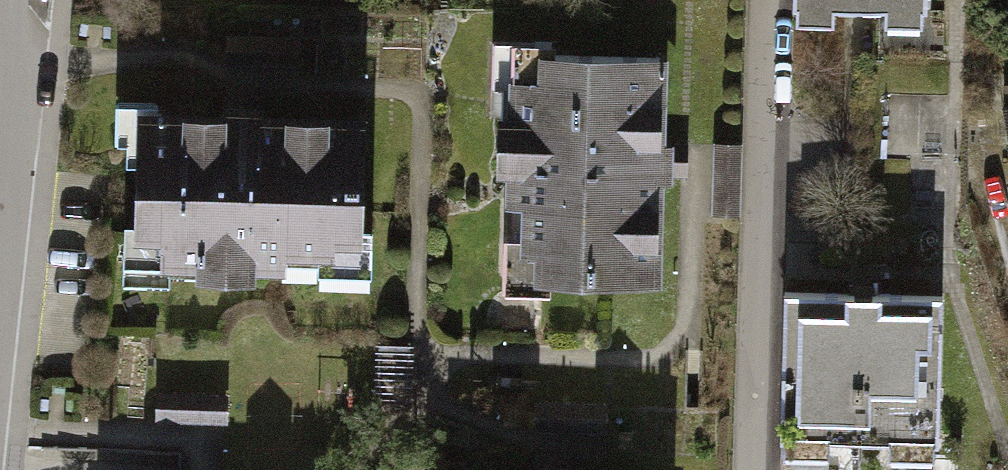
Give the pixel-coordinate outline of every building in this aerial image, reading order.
[(925,0),(793,0),(793,9),(925,11),(925,0)] [(518,260),(656,263),(658,149),(661,34),(524,31),(518,260)] [(125,237),(356,249),(364,99),(249,93),(133,87),(125,237)] [(999,95),(1007,148),(1007,93),(999,95)] [(929,415),(936,288),(792,280),(785,408),(929,415)] [(671,464),(559,461),(446,459),(446,469),(671,469),(671,464)]
